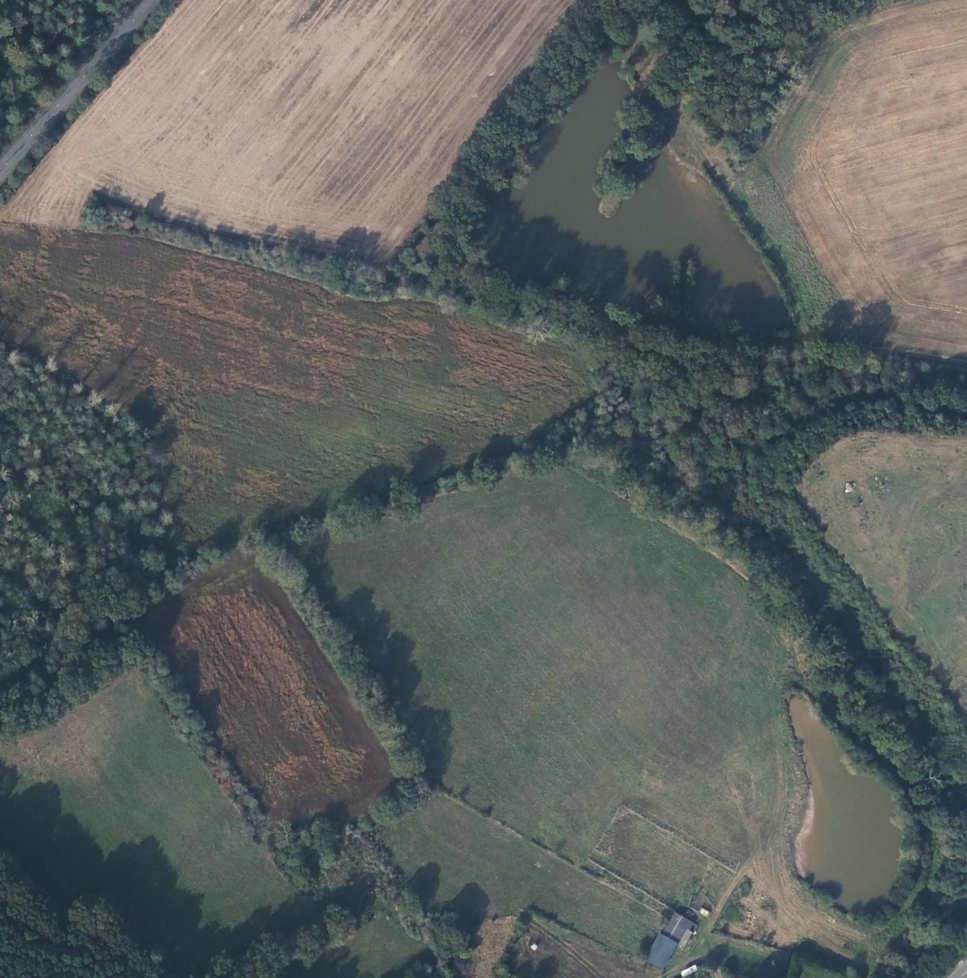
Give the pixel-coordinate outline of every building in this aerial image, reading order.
[(669,939),(676,944),(685,929),(677,924),(669,939)]
